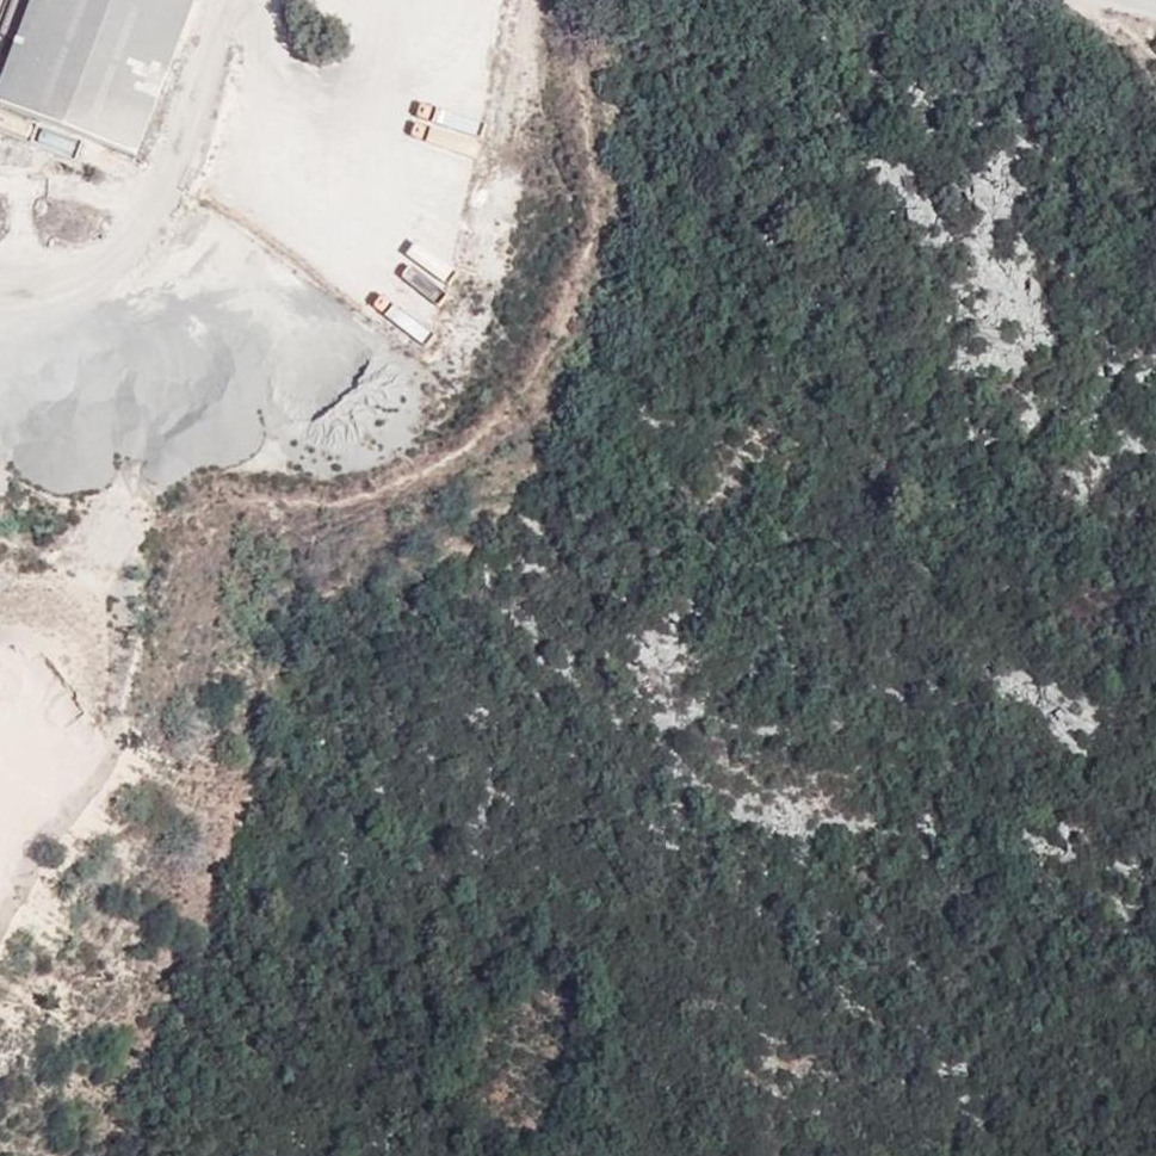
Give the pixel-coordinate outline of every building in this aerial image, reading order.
[(0,100),(0,108),(140,161),(201,0),(38,0),(0,100)]
